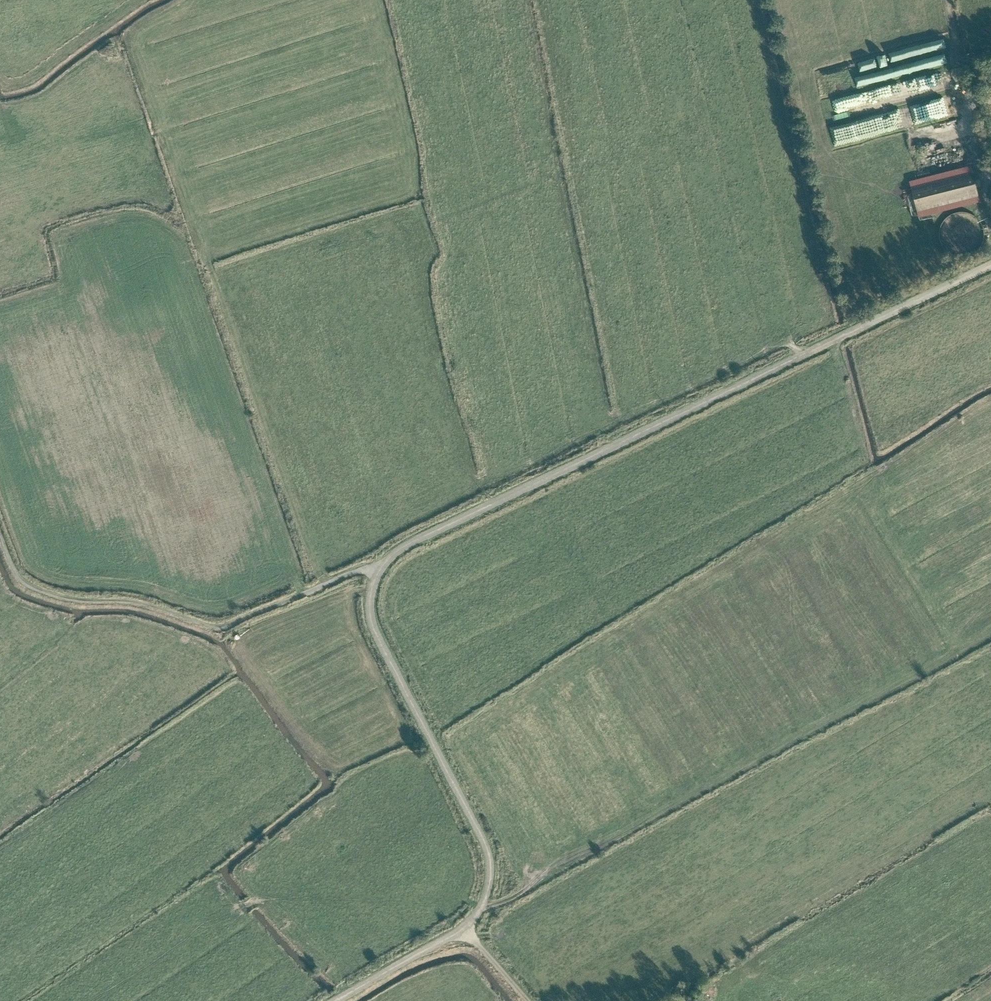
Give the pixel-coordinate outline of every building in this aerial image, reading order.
[(873,79),(945,65),(942,53),(920,58),(919,50),(874,59),(876,74),(872,75),(873,79)] [(831,100),(833,109),(851,105),(849,96),(831,100)] [(852,107),(834,108),(835,118),(853,116),(852,107)] [(974,169),(911,184),(917,207),(979,193),(974,169)] [(961,211),(944,217),(937,230),(940,244),(954,255),(970,255),(982,245),(984,233),(977,217),(961,211)]
